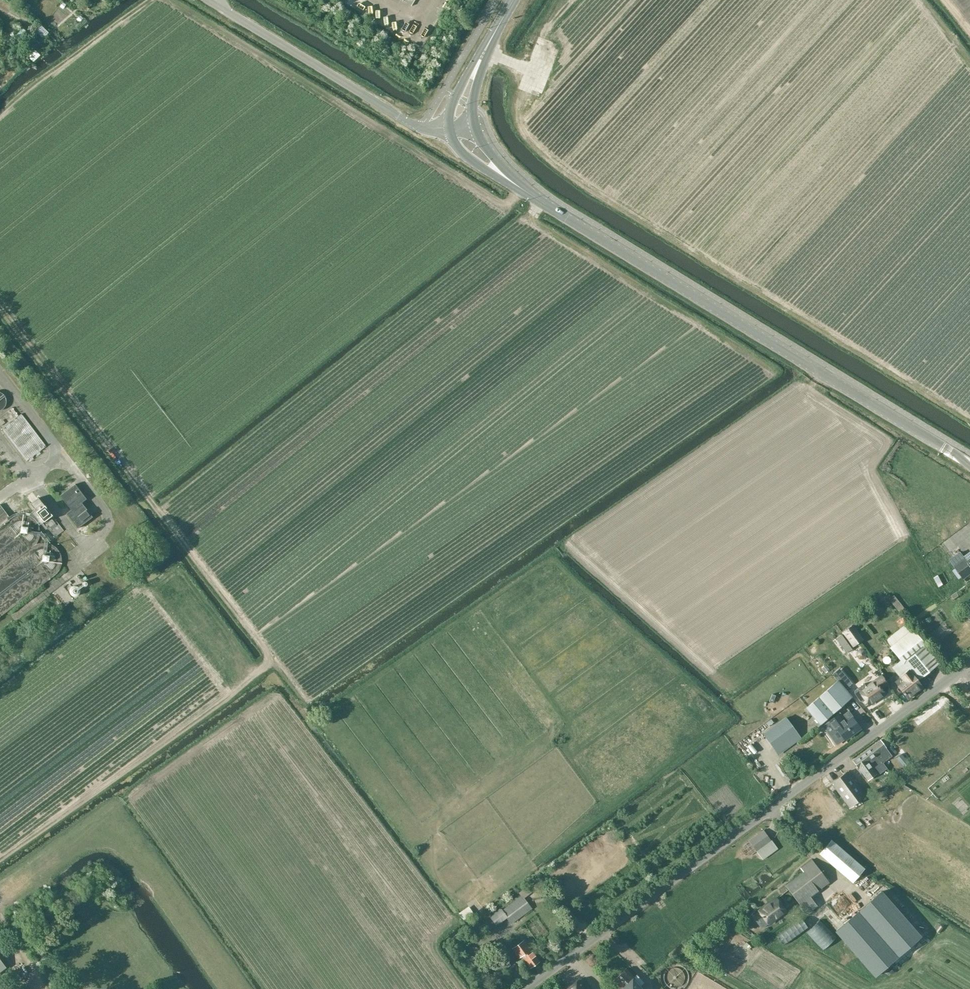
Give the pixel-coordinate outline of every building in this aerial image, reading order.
[(34,9),(31,6),(24,0),(22,0),(18,5),(30,15),(34,9)] [(47,34),(51,29),(45,25),(41,29),(47,34)] [(35,48),(28,56),(33,60),(40,53),(35,48)] [(20,413),(16,415),(10,407),(0,415),(0,416),(6,425),(4,427),(26,456),(43,443),(20,413)] [(71,510),(66,513),(78,528),(93,517),(82,503),(87,499),(75,484),(60,495),(71,510)] [(38,514),(35,516),(41,524),(52,515),(38,498),(30,504),(38,514)] [(949,559),(963,579),(969,574),(969,553),(964,558),(960,552),(949,559)] [(942,571),(937,572),(941,582),(946,581),(942,571)] [(901,692),(900,693),(906,701),(922,688),(916,682),(939,662),(926,645),(907,622),(884,640),(901,660),(892,668),(904,683),(897,688),(901,692)] [(853,626),(843,633),(853,648),(864,640),(853,626)] [(882,676),(866,687),(864,683),(855,690),(854,693),(860,701),(863,702),(865,700),(869,705),(885,694),(880,688),(887,683),(882,676)] [(848,679),(842,684),(846,689),(852,684),(848,679)] [(852,697),(837,680),(805,707),(820,724),(852,697)] [(836,731),(839,730),(845,739),(859,728),(851,717),(853,717),(849,712),(842,718),(838,713),(828,720),(836,731)] [(775,725),(764,733),(775,749),(797,733),(786,717),(775,725)] [(879,766),(892,756),(881,740),(867,750),(879,766)] [(871,772),(879,766),(867,750),(853,761),(868,781),(875,776),(871,772)] [(779,767),(787,776),(791,773),(784,763),(779,767)] [(848,771),(838,779),(831,784),(849,808),(866,796),(848,771)] [(764,860),(777,849),(764,830),(749,841),(757,851),(764,860)] [(852,883),(865,868),(831,839),(819,854),(852,883)] [(810,897),(829,882),(812,859),(801,868),(803,872),(785,885),(806,914),(817,906),(810,897)] [(527,887),(519,892),(522,896),(503,911),(501,908),(490,917),(497,926),(507,918),(512,924),(532,908),(524,898),(531,892),(527,887)] [(921,935),(883,891),(837,931),(876,975),(921,935)] [(776,899),(759,911),(770,925),(785,913),(776,899)] [(466,916),(477,911),(473,903),(463,908),(466,916)] [(530,969),(540,962),(524,940),(511,948),(519,958),(521,956),(530,969)] [(500,958),(492,965),(498,973),(509,965),(504,957),(506,956),(503,952),(499,955),(500,958)] [(614,981),(622,988),(640,988),(636,984),(638,982),(626,969),(614,981)] [(568,988),(585,988),(578,981),(568,988)]
